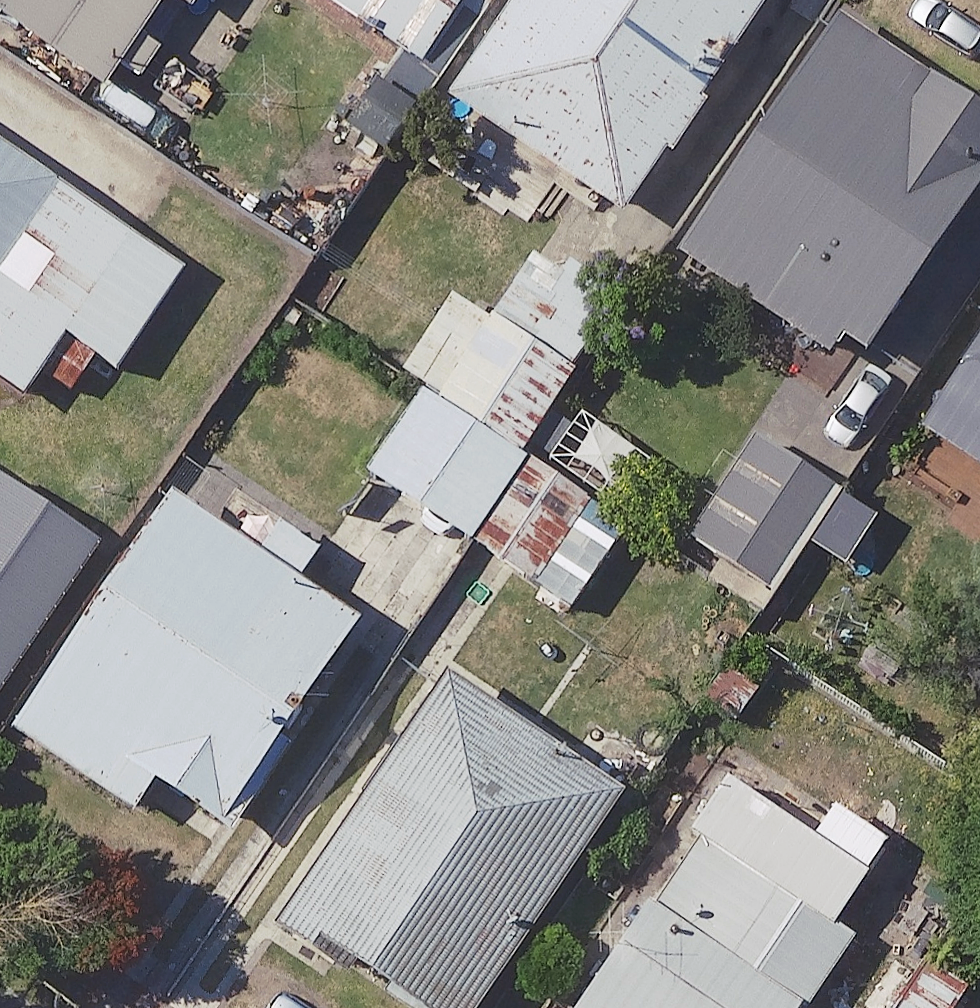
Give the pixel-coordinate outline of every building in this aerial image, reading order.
[(100,96),(162,0),(184,14),(194,0),(0,0),(0,31),(100,96)] [(445,106),(617,219),(761,0),(514,0),(445,106)] [(830,23),(671,259),(844,376),(979,174),(979,124),(830,23)] [(0,150),(0,459),(16,470),(91,359),(111,372),(179,271),(0,150)] [(466,538),(513,462),(609,305),(529,256),(490,319),(454,297),(407,374),(424,384),(364,482),(463,543),(466,538)] [(912,429),(979,474),(979,328),(912,429)] [(836,494),(752,439),(673,561),(757,616),(836,494)] [(637,539),(513,462),(466,538),(591,615),(637,539)] [(0,492),(0,685),(89,551),(0,492)] [(246,551),(161,497),(8,736),(129,813),(145,788),(216,833),(348,626),(290,589),(313,553),(264,522),(246,551)] [(434,683),(276,928),(401,1007),(473,1007),(609,796),(434,683)] [(714,779),(571,1007),(799,1007),(843,938),(829,929),(881,845),(777,780),(760,808),(714,779)] [(956,997),(929,978),(908,1007),(949,1007),(956,997)]
